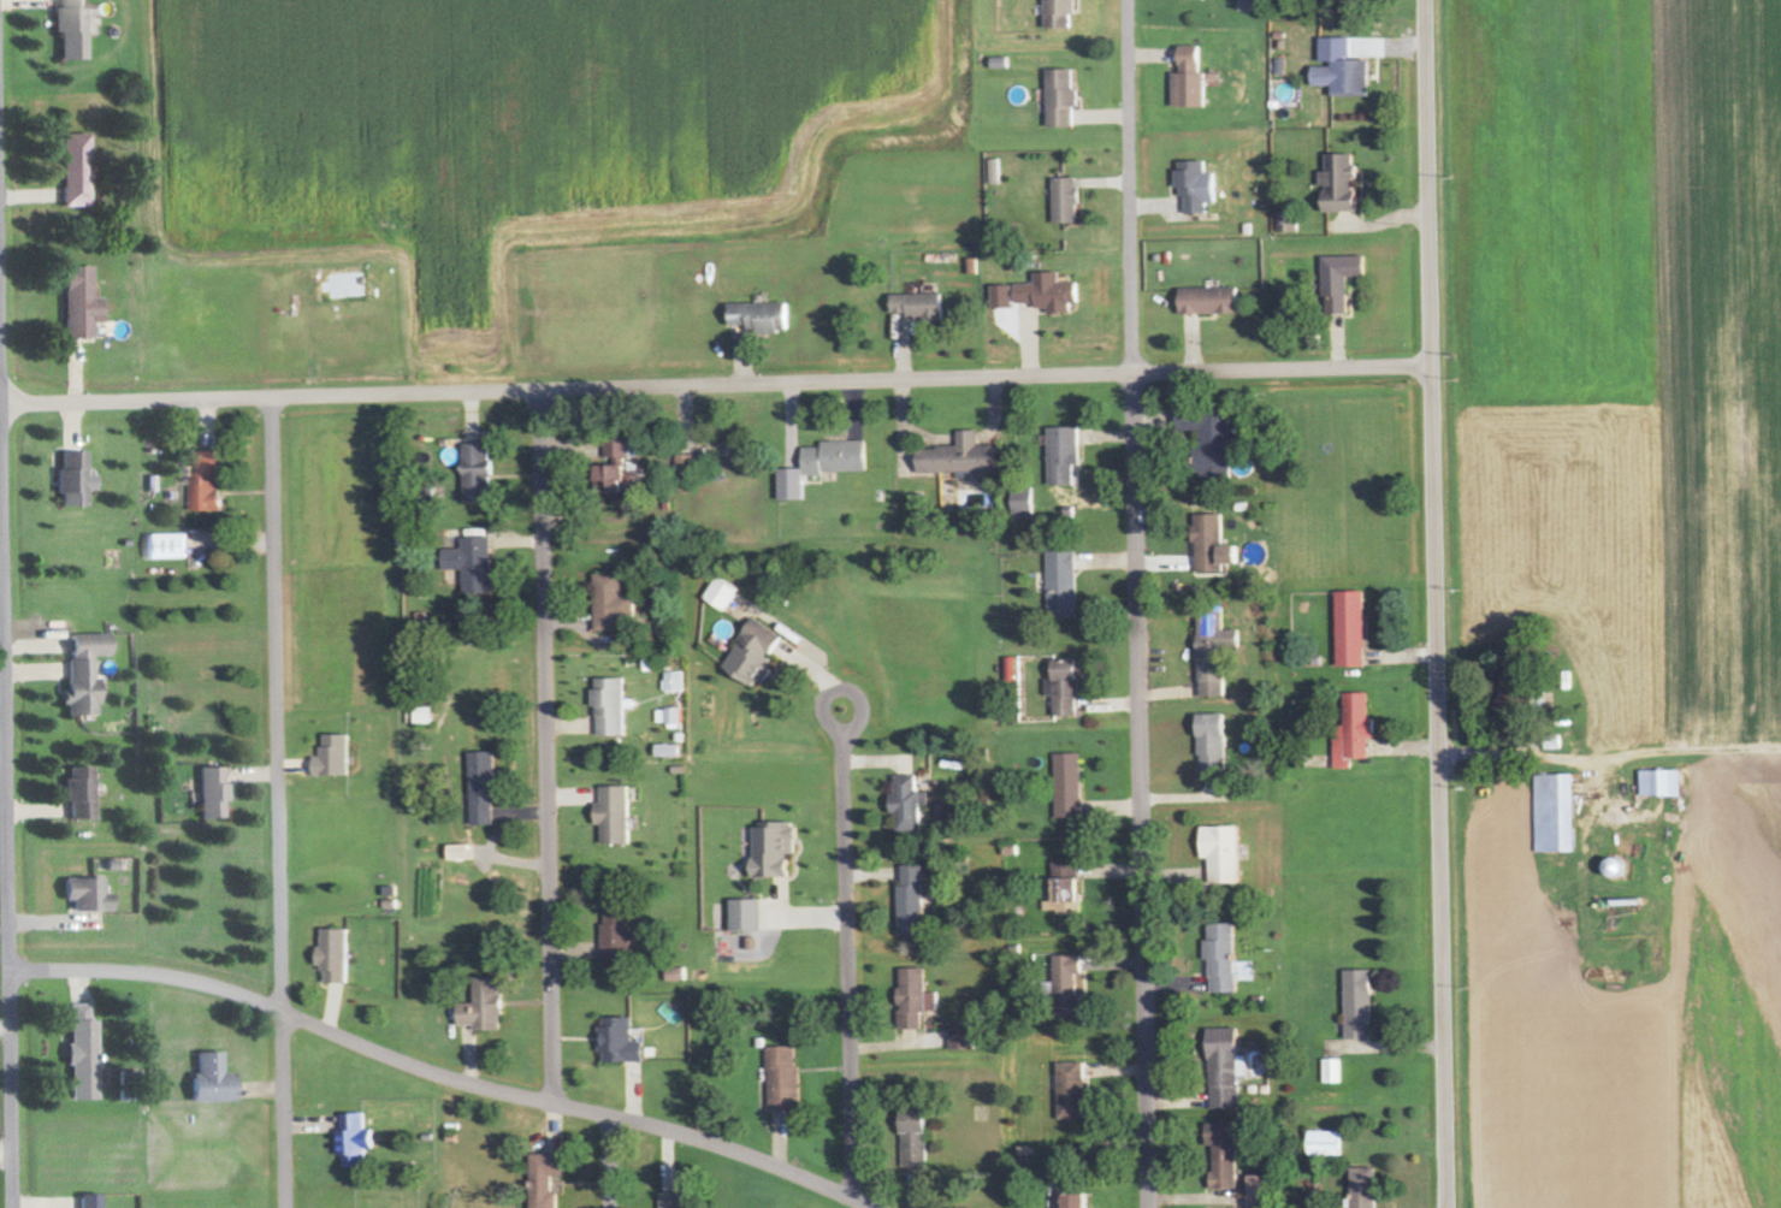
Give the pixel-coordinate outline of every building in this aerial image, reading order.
[(62,9),(57,9),(57,33),(62,32),(63,60),(90,60),(89,0),(62,0),(62,9)] [(1068,29),(1067,17),(1072,17),(1071,0),(1043,0),(1044,30),(1068,29)] [(1368,61),(1350,61),(1350,39),(1318,39),(1318,66),(1310,66),(1310,87),(1329,87),(1329,96),(1368,96),(1368,61)] [(1203,109),(1203,75),(1199,75),(1200,47),(1177,47),(1176,75),(1171,75),(1170,109),(1203,109)] [(1046,129),(1074,128),(1074,91),(1072,91),(1071,71),(1045,71),(1046,129)] [(67,206),(94,206),(93,135),(65,135),(67,206)] [(1353,156),(1325,156),(1325,173),(1319,173),(1319,188),(1321,188),(1321,214),(1358,213),(1357,191),(1354,191),(1353,156)] [(1000,160),(989,161),(989,185),(1000,185),(1000,160)] [(1185,216),(1205,215),(1205,204),(1213,204),(1212,175),(1205,175),(1205,163),(1175,164),(1176,198),(1184,197),(1185,216)] [(1052,225),(1077,224),(1076,180),(1051,180),(1052,225)] [(1346,279),(1364,279),(1363,258),(1321,259),(1322,315),(1346,315),(1346,279)] [(95,337),(95,322),(107,322),(106,297),(96,298),(96,265),(66,266),(68,338),(95,337)] [(991,287),(992,310),(1012,310),(1011,306),(1035,305),(1035,311),(1047,310),(1047,316),(1069,315),(1069,305),(1076,304),(1075,283),(1058,283),(1058,274),(1033,275),(1034,285),(991,287)] [(1235,289),(1177,290),(1178,317),(1236,315),(1235,289)] [(943,295),(889,297),(890,316),(907,315),(908,322),(944,320),(943,295)] [(788,305),(726,306),(726,333),(788,332),(788,305)] [(1230,409),(1178,409),(1178,432),(1199,432),(1199,450),(1192,450),(1192,479),(1229,480),(1230,409)] [(1079,429),(1047,430),(1049,488),(1073,487),(1073,466),(1080,466),(1079,429)] [(914,450),(914,476),(956,475),(956,480),(990,480),(989,447),(977,447),(977,432),(956,433),(957,450),(914,450)] [(620,491),(647,490),(645,444),(634,444),(634,440),(611,441),(611,462),(608,462),(609,481),(620,481),(620,491)] [(802,475),(866,474),(865,442),(820,443),(820,448),(801,449),(802,475)] [(468,443),(469,502),(496,501),(495,460),(494,460),(494,443),(468,443)] [(224,450),(193,450),(194,511),(226,511),(224,450)] [(91,504),(91,489),(100,489),(100,475),(91,475),(91,451),(64,451),(64,469),(58,469),(58,494),(64,494),(64,505),(91,504)] [(696,482),(695,457),(675,457),(676,483),(696,482)] [(801,470),(777,471),(777,502),(802,502),(801,470)] [(1032,490),(1010,490),(1011,518),(1033,517),(1032,490)] [(1233,548),(1222,548),(1221,516),(1193,517),(1194,575),(1222,574),(1221,566),(1233,566),(1233,548)] [(191,558),(190,534),(151,535),(152,559),(191,558)] [(451,549),(452,570),(467,570),(468,591),(497,591),(496,537),(467,538),(467,549),(451,549)] [(1047,552),(1048,621),(1076,621),(1076,552),(1047,552)] [(640,595),(628,595),(627,574),(601,574),(602,631),(628,631),(628,619),(640,618),(640,595)] [(730,612),(745,589),(725,576),(710,599),(730,612)] [(1364,666),(1362,591),(1334,592),(1336,667),(1364,666)] [(1224,697),(1223,648),(1239,648),(1239,630),(1222,631),(1221,607),(1196,607),(1197,697),(1224,697)] [(793,640),(761,618),(729,666),(761,687),(793,640)] [(115,634),(72,634),(72,661),(68,661),(68,705),(69,705),(69,716),(103,715),(102,679),(96,679),(96,656),(115,655),(115,634)] [(1045,696),(1052,696),(1052,716),(1078,715),(1075,659),(1049,660),(1050,680),(1045,680),(1045,696)] [(687,673),(671,672),(671,692),(687,692),(687,673)] [(601,736),(630,736),(629,678),(599,679),(599,707),(601,707),(601,736)] [(1343,694),(1344,726),(1333,727),(1334,769),(1351,768),(1351,759),(1368,759),(1367,739),(1374,739),(1373,718),(1368,718),(1367,693),(1343,694)] [(436,724),(436,708),(420,707),(420,724),(436,724)] [(669,709),(670,729),(684,729),(684,708),(669,709)] [(1224,772),(1222,714),(1195,714),(1196,772),(1224,772)] [(354,735),(327,734),(327,757),(317,757),(317,775),(353,775),(354,735)] [(685,745),(664,745),(664,757),(685,757),(685,745)] [(475,752),(476,826),(501,825),(499,752),(475,752)] [(1054,754),(1056,819),(1082,818),(1080,754),(1054,754)] [(70,819),(97,819),(96,766),(69,767),(70,819)] [(202,767),(202,818),(228,818),(227,801),(230,801),(229,766),(202,767)] [(1639,771),(1639,797),(1679,796),(1679,770),(1639,771)] [(1573,852),(1572,775),(1534,775),(1535,853),(1573,852)] [(896,833),(920,833),(920,805),(927,805),(927,793),(915,793),(916,777),(894,776),(894,795),(888,795),(887,813),(896,814),(896,833)] [(635,844),(636,787),(603,786),(602,825),(608,826),(608,844),(635,844)] [(1207,859),(1208,884),(1238,883),(1236,826),(1198,827),(1199,859),(1207,859)] [(758,832),(759,878),(799,877),(797,830),(758,832)] [(455,861),(475,860),(475,844),(454,845),(455,861)] [(1619,875),(1616,858),(1601,861),(1603,878),(1619,875)] [(1075,863),(1049,863),(1050,902),(1076,902),(1075,863)] [(922,866),(898,865),(897,936),(920,936),(922,866)] [(115,911),(115,894),(106,894),(106,878),(67,877),(66,901),(74,901),(74,911),(115,911)] [(767,930),(766,899),(736,900),(737,930),(767,930)] [(1233,924),(1206,924),(1207,994),(1234,993),(1233,924)] [(354,929),(325,929),(324,970),(330,970),(330,983),(353,984),(354,929)] [(1080,956),(1052,956),(1052,1020),(1080,1020),(1080,997),(1075,997),(1075,975),(1080,975),(1080,956)] [(919,1030),(919,1012),(936,1012),(936,993),(924,993),(923,969),(896,969),(897,1030),(919,1030)] [(1344,1040),(1371,1039),(1370,970),(1342,971),(1344,1040)] [(461,1028),(504,1028),(505,1014),(507,1014),(507,977),(481,977),(481,1002),(461,1002),(461,1028)] [(71,1100),(100,1100),(100,1019),(91,1019),(91,1004),(71,1004),(71,1100)] [(650,1062),(650,1043),(637,1043),(636,1018),(606,1019),(607,1063),(650,1062)] [(948,1021),(948,1051),(974,1050),(973,1021),(948,1021)] [(1240,1109),(1239,1076),(1245,1076),(1245,1056),(1236,1056),(1235,1029),(1206,1029),(1208,1110),(1240,1109)] [(802,1047),(771,1047),(772,1107),(803,1107),(802,1047)] [(225,1052),(195,1053),(196,1102),(240,1101),(239,1073),(225,1073),(225,1052)] [(1339,1059),(1322,1060),(1323,1084),(1340,1083),(1339,1059)] [(1056,1121),(1084,1120),(1083,1063),(1055,1063),(1056,1121)] [(901,1168),(925,1168),(924,1111),(895,1112),(896,1134),(901,1134),(901,1168)] [(346,1168),(373,1168),(373,1150),(381,1150),(380,1130),(369,1130),(369,1114),(344,1115),(345,1132),(340,1132),(340,1157),(346,1157),(346,1168)] [(1210,1190),(1236,1189),(1235,1123),(1204,1124),(1205,1149),(1209,1149),(1210,1190)] [(1338,1132),(1306,1132),(1307,1156),(1339,1156),(1338,1132)] [(562,1176),(569,1176),(569,1155),(535,1154),(535,1207),(562,1207),(562,1176)] [(1349,1207),(1375,1207),(1374,1168),(1348,1169),(1349,1207)] [(1265,1177),(1246,1176),(1246,1207),(1250,1207),(1264,1207),(1265,1177)] [(694,1193),(667,1194),(667,1207),(694,1207),(694,1193)] [(77,1194),(77,1207),(103,1207),(103,1194),(77,1194)] [(1057,1196),(1057,1207),(1083,1207),(1083,1195),(1057,1196)]
